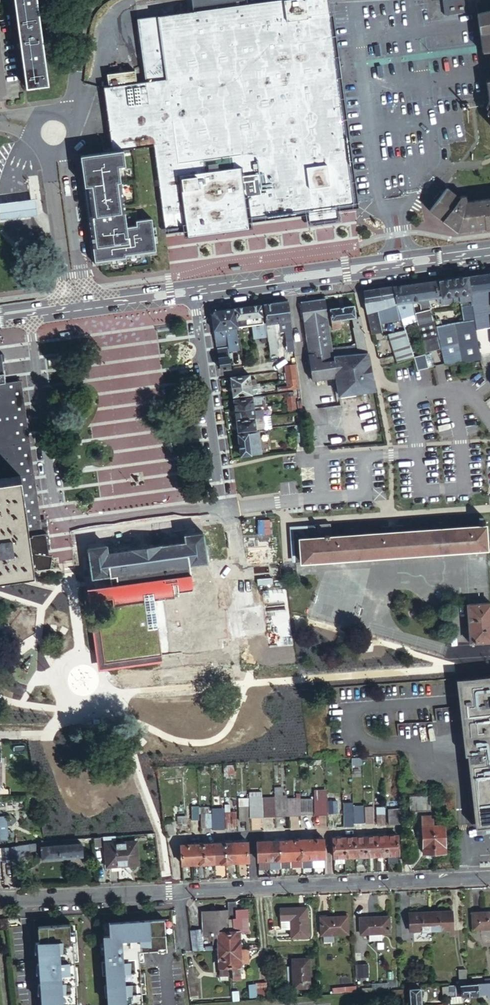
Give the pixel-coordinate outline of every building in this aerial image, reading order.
[(26,87),(47,83),(37,0),(15,0),(26,87)] [(166,225),(184,223),(185,232),(252,224),(251,218),(271,215),(271,212),(311,207),(312,210),(313,219),(324,217),(335,216),(334,207),(333,203),(354,201),(337,74),(339,70),(339,65),(339,62),(337,58),(335,54),(328,0),(189,0),(190,6),(156,11),(165,73),(145,76),(136,78),(134,66),(107,69),(108,82),(102,83),(103,88),(112,147),(122,146),(152,142),(166,225)] [(339,62),(338,53),(331,0),(328,0),(335,54),(337,58),(339,62)] [(464,0),(442,0),(444,15),(466,13),(464,0)] [(476,10),(479,27),(487,26),(488,33),(489,33),(489,6),(476,10)] [(156,11),(136,14),(143,64),(145,76),(165,73),(156,11)] [(488,33),(487,26),(479,27),(481,49),(488,48),(489,60),(489,33),(488,33)] [(357,200),(339,65),(339,70),(337,74),(354,201),(357,200)] [(95,244),(97,261),(113,259),(128,257),(128,254),(142,252),(157,250),(152,215),(135,216),(136,223),(127,223),(117,163),(124,162),(122,146),(112,147),(104,148),(81,152),(85,184),(89,184),(93,207),(96,206),(98,213),(94,214),(98,244),(95,244)] [(90,214),(94,214),(93,207),(89,184),(85,184),(90,214)] [(459,231),(489,226),(489,197),(466,200),(467,199),(467,198),(467,196),(467,195),(466,194),(465,193),(463,194),(462,194),(461,196),(448,186),(432,206),(430,208),(458,229),(459,231)] [(0,200),(0,217),(36,212),(34,195),(0,200)] [(312,210),(311,207),(271,212),(271,215),(312,210)] [(90,214),(95,244),(98,244),(94,214),(90,214)] [(466,275),(470,302),(473,318),(475,326),(489,324),(489,290),(487,272),(466,275)] [(466,275),(425,281),(427,297),(435,296),(437,300),(440,300),(441,302),(459,299),(460,299),(461,304),(470,302),(466,275)] [(425,281),(409,284),(411,300),(412,302),(416,301),(419,303),(420,309),(414,312),(424,352),(441,347),(437,324),(433,318),(427,297),(425,281)] [(409,284),(393,286),(398,304),(401,316),(414,312),(412,302),(411,300),(409,284)] [(393,286),(379,288),(381,299),(380,300),(384,317),(389,316),(390,319),(401,316),(398,304),(393,286)] [(363,298),(371,333),(382,330),(380,322),(379,318),(384,317),(380,300),(381,299),(379,288),(364,290),(363,298)] [(335,374),(335,368),(333,356),(334,356),(333,348),(332,348),(325,297),(300,301),(303,320),(304,320),(309,352),(308,353),(312,379),(336,376),(335,374)] [(289,319),(286,299),(263,303),(265,321),(264,322),(266,340),(268,340),(268,345),(275,344),(272,321),(278,320),(284,319),(289,319)] [(461,304),(460,299),(459,299),(463,320),(473,318),(470,302),(461,304)] [(234,306),(237,325),(263,322),(260,303),(234,306)] [(334,356),(367,352),(359,315),(355,316),(353,304),(329,307),(332,327),(342,326),(340,319),(352,317),(357,342),(350,346),(333,348),(334,356)] [(234,306),(221,308),(224,327),(225,327),(229,348),(238,347),(235,325),(237,325),(234,306)] [(210,312),(215,346),(216,346),(227,344),(224,327),(221,308),(213,309),(210,312)] [(463,371),(483,366),(482,364),(481,359),(479,351),(475,326),(473,318),(463,320),(442,323),(439,317),(433,318),(437,324),(441,347),(443,362),(452,363),(462,360),(463,364),(461,364),(463,371)] [(388,332),(397,360),(414,356),(406,330),(403,331),(402,328),(388,332)] [(219,367),(230,366),(227,344),(216,346),(219,367)] [(368,365),(367,352),(333,356),(335,368),(335,374),(336,376),(337,384),(338,394),(373,391),(368,365)] [(414,356),(416,369),(427,368),(425,355),(414,356)] [(286,378),(297,377),(295,363),(284,364),(286,378)] [(229,376),(230,385),(249,383),(248,378),(248,373),(229,376)] [(287,388),(298,387),(297,377),(286,378),(287,384),(287,388)] [(27,534),(41,532),(18,382),(4,384),(4,385),(5,390),(19,478),(27,534)] [(230,385),(232,395),(255,393),(254,386),(257,386),(257,382),(255,382),(249,383),(230,385)] [(32,567),(27,534),(19,478),(5,390),(4,385),(4,384),(0,384),(0,572),(8,570),(8,573),(16,572),(16,570),(32,567)] [(232,399),(233,408),(253,406),(261,405),(260,394),(251,395),(251,396),(232,399)] [(288,408),(295,407),(293,394),(286,395),(287,401),(288,408)] [(233,408),(235,418),(259,415),(258,408),(253,409),(253,406),(233,408)] [(235,418),(237,430),(269,426),(268,414),(259,415),(235,418)] [(297,441),(306,440),(304,423),(295,425),(297,441)] [(237,434),(240,455),(249,453),(250,453),(260,452),(257,431),(237,434)] [(353,533),(345,534),(331,535),(330,522),(313,524),(314,536),(298,537),(300,561),(322,560),(321,543),(315,543),(315,539),(359,535),(359,540),(358,540),(359,557),(426,552),(425,535),(423,535),(423,531),(467,528),(467,532),(463,533),(464,550),(486,548),(484,524),(446,527),(446,521),(439,521),(439,527),(432,528),(404,530),(403,525),(381,526),(381,531),(359,533),(359,527),(352,528),(353,533)] [(425,535),(426,552),(464,550),(463,533),(467,532),(467,528),(423,531),(423,535),(425,535)] [(87,545),(91,576),(108,573),(189,562),(207,560),(203,529),(184,532),(185,538),(106,549),(106,543),(87,545)] [(47,566),(50,554),(48,554),(45,532),(41,532),(27,534),(32,567),(36,567),(36,568),(47,566)] [(321,543),(322,560),(359,557),(358,540),(359,540),(359,535),(315,539),(315,543),(321,543)] [(479,599),(489,599),(489,552),(476,553),(479,599)] [(197,620),(189,562),(108,573),(109,581),(107,582),(112,616),(97,618),(103,661),(162,653),(158,626),(197,620)] [(489,613),(489,602),(467,603),(467,614),(489,613)] [(472,640),(489,640),(489,613),(467,614),(468,627),(469,632),(469,641),(470,641),(472,640)] [(470,793),(474,827),(489,825),(489,674),(455,677),(463,754),(466,754),(470,793)] [(223,763),(224,772),(233,771),(233,763),(223,763)] [(205,781),(208,781),(208,765),(200,766),(200,774),(205,774),(205,781)] [(287,798),(287,796),(281,796),(281,788),(274,788),(275,796),(274,796),(275,814),(288,814),(287,798)] [(311,794),(312,813),(325,812),(324,794),(311,794)] [(430,810),(429,795),(403,796),(403,811),(430,810)] [(248,797),(249,815),(261,815),(261,803),(261,797),(261,796),(248,797)] [(238,818),(245,818),(249,818),(249,815),(248,805),(244,805),(244,797),(238,798),(238,818)] [(300,797),(287,798),(288,814),(300,813),(300,798),(300,797)] [(310,797),(300,798),(300,813),(311,813),(310,797)] [(334,799),(326,799),(327,812),(335,811),(334,799)] [(274,803),(261,803),(261,815),(275,814),(274,803)] [(349,810),(352,810),(351,803),(342,803),(343,825),(350,825),(350,818),(349,810)] [(198,805),(198,812),(200,812),(200,825),(210,825),(209,808),(208,808),(207,804),(198,805)] [(355,810),(355,822),(363,822),(362,805),(356,805),(357,810),(355,810)] [(224,828),(224,807),(211,807),(211,828),(224,828)] [(387,824),(400,824),(399,809),(386,809),(387,824)] [(229,810),(225,810),(225,826),(234,826),(234,810),(229,810)] [(432,824),(432,814),(420,815),(420,816),(419,817),(419,822),(421,823),(421,832),(420,833),(420,836),(421,837),(422,851),(433,851),(432,824)] [(162,821),(163,831),(164,831),(164,834),(172,833),(170,819),(162,821)] [(443,824),(432,824),(433,851),(444,851),(443,824)] [(385,835),(386,854),(397,854),(396,834),(385,835)] [(364,836),(365,855),(375,854),(374,835),(364,836)] [(374,835),(375,854),(386,854),(385,835),(374,835)] [(322,836),(311,837),(312,857),(312,865),(322,865),(321,856),(322,856),(322,836)] [(342,855),(343,855),(342,836),(331,837),(332,856),(333,856),(333,861),(342,861),(342,855)] [(342,836),(343,855),(354,855),(353,836),(342,836)] [(353,836),(354,855),(365,855),(364,836),(353,836)] [(312,857),(311,837),(300,838),(301,857),(301,864),(301,865),(312,865),(312,857)] [(267,839),(267,858),(279,858),(279,838),(267,839)] [(279,838),(279,858),(279,866),(290,865),(290,857),(289,838),(279,838)] [(301,857),(300,838),(289,838),(290,857),(301,857)] [(40,841),(41,840),(37,840),(38,843),(41,843),(41,848),(42,857),(80,854),(79,841),(76,841),(72,841),(72,839),(40,841)] [(235,840),(236,859),(246,859),(246,839),(235,840)] [(268,866),(267,858),(267,839),(255,839),(256,858),(256,859),(257,867),(268,866)] [(35,840),(27,841),(1,844),(3,861),(11,860),(12,863),(30,861),(29,849),(36,849),(35,840)] [(213,841),(214,860),(225,859),(224,840),(213,841)] [(224,840),(225,859),(236,859),(235,840),(224,840)] [(106,844),(107,865),(136,862),(134,841),(106,844)] [(191,842),(192,861),(203,861),(202,841),(191,842)] [(202,841),(203,861),(214,860),(213,841),(202,841)] [(180,862),(192,861),(191,842),(179,842),(180,862)] [(301,857),(290,857),(290,865),(301,864),(301,857)] [(233,900),(225,901),(225,909),(228,948),(238,948),(236,930),(245,929),(244,908),(234,909),(233,900)] [(302,907),(297,907),(279,908),(281,928),(290,928),(290,936),(306,935),(304,906),(302,907)] [(228,948),(225,909),(201,911),(203,934),(208,934),(211,934),(211,940),(211,943),(217,942),(217,949),(228,948)] [(429,911),(429,928),(447,927),(447,924),(451,923),(450,910),(429,911)] [(413,929),(429,928),(429,911),(409,912),(409,926),(412,925),(413,929)] [(471,912),(472,927),(489,926),(489,911),(471,912)] [(322,916),(322,913),(318,913),(319,934),(346,933),(345,915),(325,916),(322,916)] [(387,916),(358,917),(359,933),(367,932),(367,939),(379,938),(379,932),(388,932),(387,916)] [(139,949),(158,948),(158,946),(166,945),(165,917),(107,921),(108,934),(102,934),(103,950),(106,950),(107,961),(105,961),(108,1004),(142,1004),(139,949)] [(41,1004),(76,1004),(74,981),(72,982),(70,959),(72,959),(71,938),(69,939),(68,923),(36,925),(37,941),(36,941),(40,1003),(41,1003),(41,1004)] [(189,929),(192,949),(202,948),(199,928),(189,929)] [(229,966),(228,948),(217,949),(219,979),(227,979),(226,967),(229,966)] [(238,948),(228,948),(229,966),(231,966),(232,979),(238,979),(237,974),(239,973),(238,963),(244,963),(243,959),(246,958),(244,948),(238,948)] [(291,958),(292,987),(308,986),(307,957),(291,958)] [(185,966),(187,979),(194,978),(192,964),(185,966)] [(187,979),(186,979),(188,996),(197,995),(194,978),(187,979)] [(254,980),(255,995),(265,994),(263,979),(254,980)] [(468,984),(466,984),(447,985),(449,996),(455,996),(455,1002),(461,1001),(461,995),(475,994),(475,992),(489,991),(489,982),(468,984)] [(361,991),(378,990),(378,983),(370,983),(370,987),(361,987),(361,991)] [(407,988),(409,1004),(420,1003),(419,987),(407,988)]
